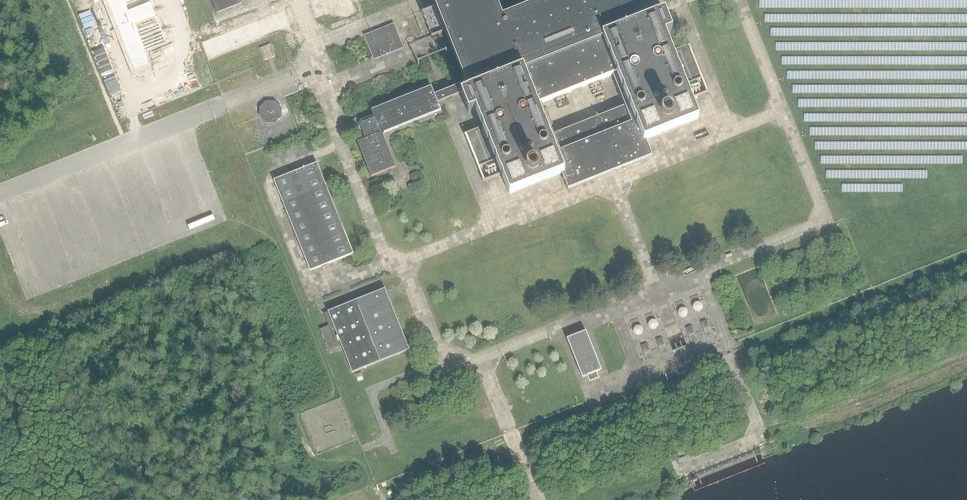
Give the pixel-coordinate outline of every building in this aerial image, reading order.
[(111,11),(117,28),(133,70),(148,64),(143,51),(132,22),(155,14),(150,1),(128,10),(124,0),(106,0),(111,11)] [(217,14),(242,4),(240,0),(211,0),(217,14)] [(362,120),(359,124),(359,126),(364,140),(358,142),(371,174),(395,165),(386,140),(384,135),(385,133),(442,111),(439,103),(444,100),(461,94),(469,113),(476,110),(484,130),(484,131),(480,132),(479,128),(464,134),(482,181),(501,173),(509,193),(561,173),(567,189),(651,156),(645,140),(697,119),(689,99),(708,91),(690,44),(675,50),(677,54),(672,56),(664,35),(671,32),(664,13),(657,15),(651,0),(433,0),(435,7),(423,12),(432,36),(445,31),(452,48),(465,82),(463,83),(450,88),(441,91),(435,94),(432,86),(371,110),(373,115),(362,120)] [(404,48),(395,24),(366,35),(376,59),(404,48)] [(114,82),(105,85),(109,95),(118,91),(120,90),(116,81),(114,82)] [(275,101),(266,101),(260,108),(260,117),(266,123),(275,123),(282,117),(282,108),(275,101)] [(354,253),(318,162),(275,179),(287,209),(284,210),(295,237),(297,236),(311,270),(354,253)] [(223,211),(198,222),(200,227),(225,216),(223,211)] [(353,372),(409,349),(385,288),(324,313),(329,325),(321,329),(329,351),(342,345),(353,372)] [(688,317),(690,310),(683,308),(681,315),(688,317)] [(712,334),(706,320),(701,322),(707,336),(712,334)] [(697,340),(691,325),(686,327),(692,342),(697,340)] [(601,369),(586,330),(567,338),(582,377),(588,374),(590,381),(600,377),(597,370),(601,369)] [(667,352),(661,337),(656,339),(663,354),(667,352)] [(653,357),(647,342),(641,345),(647,360),(653,357)]
